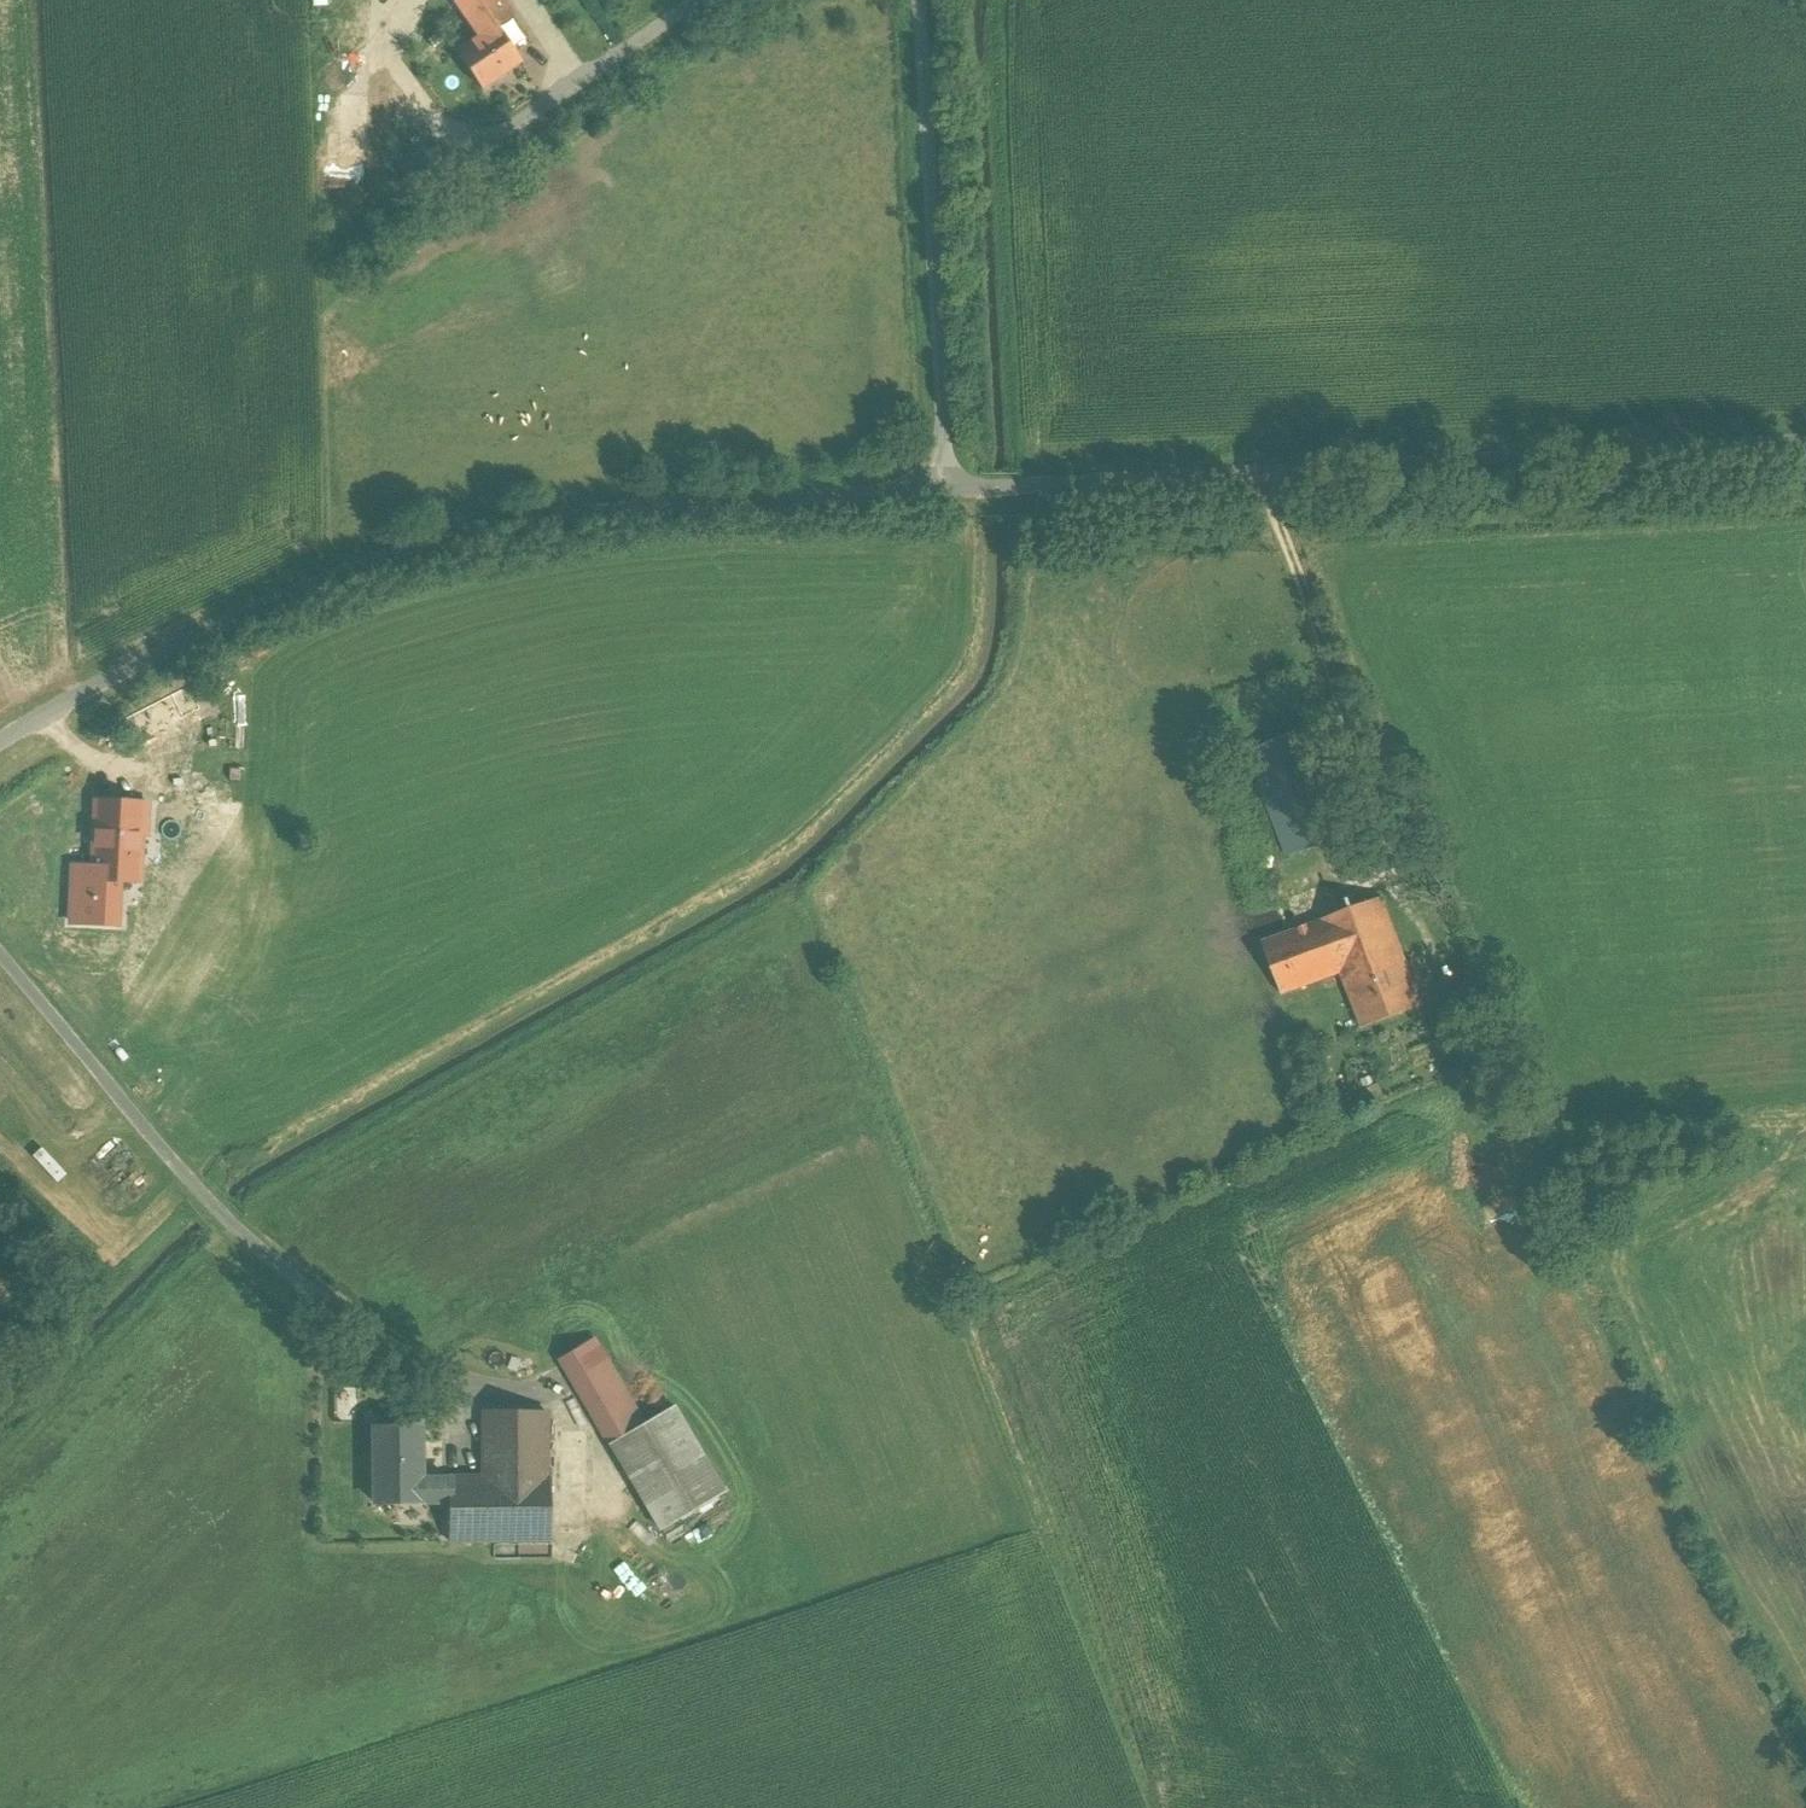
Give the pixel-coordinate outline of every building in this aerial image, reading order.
[(499,28),(515,17),(503,0),(453,0),(480,39),(498,26),(499,28)] [(498,26),(480,39),(458,54),(482,90),(521,62),(499,28),(498,26)] [(165,726),(151,724),(149,742),(163,743),(165,726)] [(1314,728),(1250,751),(1290,857),(1354,833),(1314,728)] [(98,832),(142,834),(146,834),(147,806),(100,804),(98,832)] [(142,834),(98,832),(96,880),(139,881),(142,834)] [(1344,973),(1403,951),(1384,898),(1265,943),(1284,995),(1344,973)] [(1403,951),(1344,973),(1365,1028),(1424,1006),(1403,951)] [(160,1184),(129,1146),(103,1167),(134,1205),(160,1184)] [(612,1445),(645,1425),(596,1341),(563,1361),(612,1445)] [(645,1425),(612,1445),(661,1530),(727,1492),(676,1408),(645,1425)] [(451,1478),(451,1480),(452,1502),(452,1542),(550,1540),(550,1478),(548,1478),(549,1413),(487,1412),(486,1478),(451,1478)] [(423,1502),(452,1502),(451,1480),(423,1480),(423,1450),(376,1450),(376,1452),(378,1452),(379,1471),(376,1471),(376,1503),(378,1504),(378,1502),(400,1502),(400,1503),(423,1503),(423,1502)]
